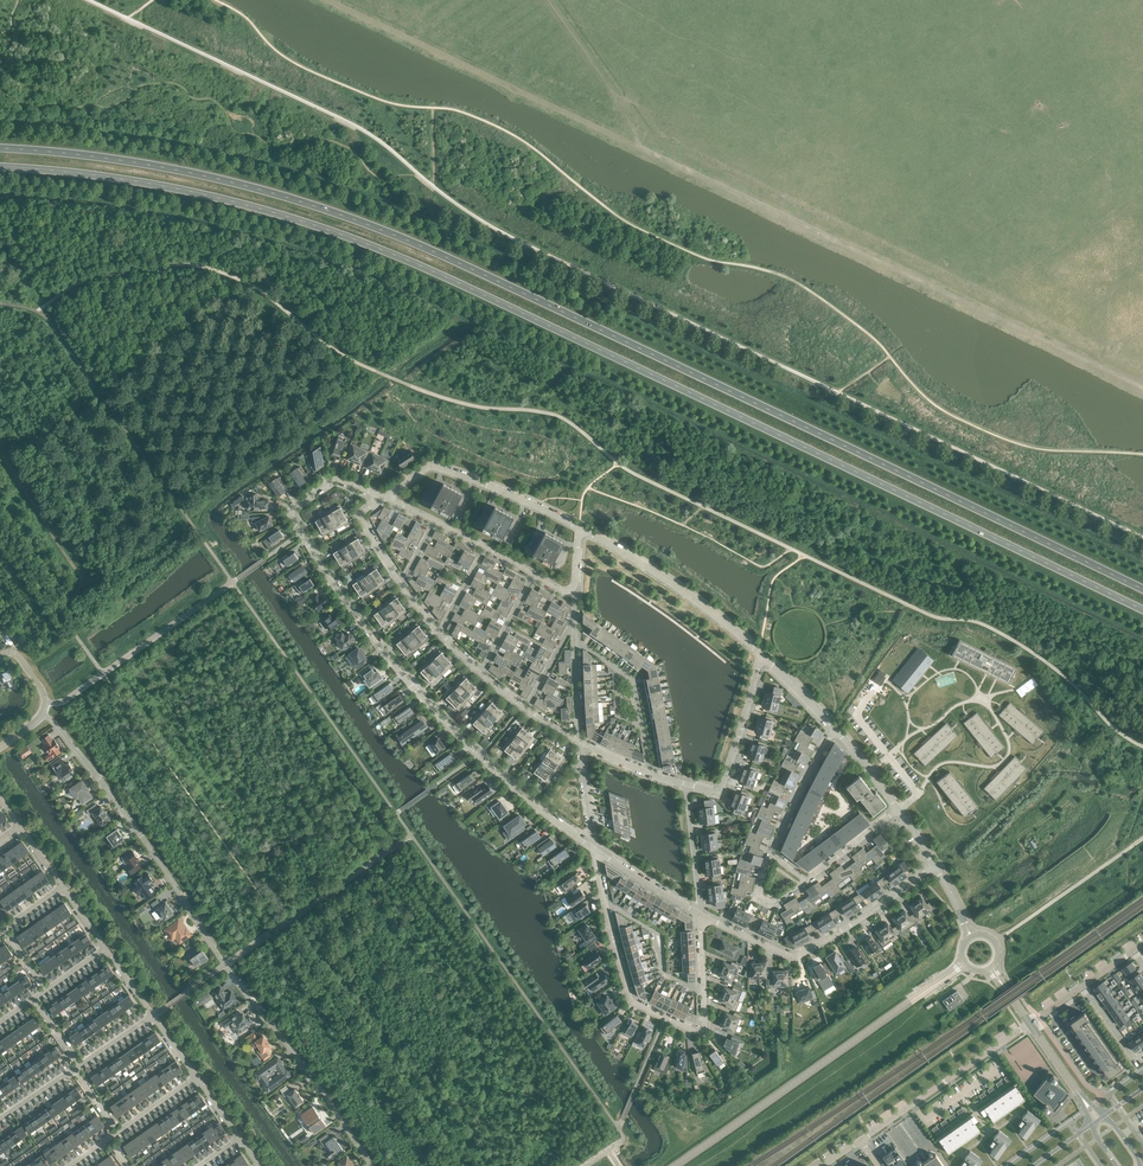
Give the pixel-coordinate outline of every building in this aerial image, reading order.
[(339,435),(334,450),(333,454),(340,456),(339,460),(340,460),(344,446),(346,446),(344,445),(347,437),(339,435)] [(352,460),(354,461),(360,447),(351,443),(347,451),(351,452),(349,457),(348,457),(347,460),(352,461),(352,460)] [(323,459),(321,446),(317,449),(318,450),(313,453),(315,464),(311,467),(315,472),(316,470),(316,471),(320,468),(321,468),(320,468),(326,463),(323,459)] [(370,451),(360,447),(354,461),(357,462),(356,463),(361,465),(362,463),(364,458),(367,459),(370,451)] [(380,456),(370,451),(367,459),(370,461),(368,465),(367,468),(371,470),(372,469),(374,470),(380,456)] [(399,458),(397,455),(392,459),(395,465),(398,463),(402,468),(415,459),(410,451),(405,454),(404,454),(403,453),(402,453),(401,454),(401,455),(401,456),(402,457),(399,458)] [(390,460),(380,456),(374,470),(376,471),(376,472),(380,474),(381,471),(383,466),(386,468),(390,460)] [(300,467),(291,473),(300,486),(309,479),(312,477),(308,472),(305,474),(300,467)] [(279,496),(288,490),(279,477),(270,484),(279,496)] [(451,488),(443,484),(432,504),(451,514),(462,494),(454,490),(455,489),(454,489),(454,490),(451,489),(452,488),(452,487),(451,488)] [(269,501),(268,501),(268,500),(258,500),(257,494),(250,495),(250,501),(247,501),(248,503),(246,503),(246,504),(246,507),(247,508),(248,508),(248,510),(251,510),(258,510),(258,509),(268,509),(268,508),(269,508),(270,507),(270,502),(269,501)] [(236,507),(236,505),(241,503),(240,502),(244,500),(242,496),(239,498),(239,499),(234,501),(235,503),(231,505),(233,508),(236,507)] [(339,505),(326,511),(331,521),(344,514),(339,505)] [(385,507),(384,507),(378,518),(382,520),(377,530),(379,534),(381,538),(384,533),(392,518),(388,516),(392,510),(385,507)] [(503,511),(495,507),(484,528),(503,538),(514,517),(506,513),(506,512),(505,513),(503,512),(503,511)] [(309,511),(305,514),(308,520),(313,517),(309,511)] [(331,521),(326,511),(314,518),(319,527),(331,521)] [(406,516),(399,513),(395,520),(392,518),(384,533),(389,536),(394,526),(400,529),(403,523),(406,516)] [(349,523),(344,514),(331,521),(336,530),(349,523)] [(414,520),(406,516),(403,523),(413,528),(410,533),(421,539),(425,532),(419,529),(421,524),(414,520)] [(266,529),(265,528),(273,525),(269,517),(264,519),(263,517),(252,518),(253,523),(256,523),(260,531),(261,530),(262,531),(266,529)] [(336,530),(331,521),(319,527),(324,536),(336,530)] [(278,539),(280,538),(282,536),(285,535),(282,532),(279,529),(273,534),(272,533),(269,535),(270,536),(269,537),(272,542),(269,545),(272,548),(280,542),(278,539)] [(438,541),(436,544),(451,552),(454,547),(453,547),(444,542),(447,536),(436,530),(432,537),(438,541)] [(553,537),(545,532),(534,553),(553,563),(564,542),(556,538),(555,539),(553,538),(554,536),(553,536),(553,537)] [(397,533),(394,538),(409,546),(411,543),(417,546),(421,539),(410,533),(407,538),(397,533)] [(356,536),(344,543),(349,552),(361,545),(356,536)] [(409,546),(394,538),(390,545),(401,550),(399,554),(410,560),(413,553),(407,550),(409,546)] [(472,549),(457,541),(453,547),(454,547),(463,552),(461,557),(472,563),(475,556),(470,553),(472,549)] [(349,552),(344,543),(331,550),(337,559),(349,552)] [(451,552),(436,544),(434,548),(428,544),(424,551),(435,557),(438,552),(448,557),(451,552)] [(367,553),(361,545),(349,552),(354,561),(367,553)] [(287,554),(280,559),(282,562),(280,563),(283,568),(287,566),(288,566),(289,565),(290,566),(293,564),(292,563),(299,559),(297,556),(297,555),(295,552),(293,553),(293,554),(289,557),(287,554)] [(354,561),(349,552),(337,559),(342,568),(354,561)] [(487,567),(485,571),(501,579),(503,574),(503,573),(493,568),(497,562),(486,556),(481,564),(487,567)] [(421,557),(417,564),(428,570),(431,565),(441,570),(444,565),(429,557),(427,561),(421,557)] [(448,557),(445,562),(460,571),(462,567),(468,570),(472,563),(461,557),(458,563),(448,557)] [(294,567),(295,570),(296,571),(290,575),(294,581),(307,572),(300,563),(294,567)] [(428,570),(417,564),(414,571),(420,574),(418,578),(433,586),(436,581),(435,581),(426,575),(428,570)] [(375,566),(363,574),(368,582),(380,575),(375,566)] [(506,568),(503,573),(503,574),(513,579),(510,584),(521,590),(525,583),(519,580),(521,576),(514,572),(506,568)] [(501,579),(485,571),(484,574),(478,571),(474,578),(485,584),(488,579),(497,584),(498,584),(501,579)] [(368,582),(363,574),(351,582),(357,590),(368,582)] [(386,583),(380,575),(368,582),(374,591),(386,583)] [(438,575),(435,581),(436,581),(445,586),(442,591),(454,597),(457,590),(451,587),(453,584),(438,575)] [(308,580),(306,581),(304,583),(302,580),(294,585),(300,594),(304,591),(305,592),(308,590),(307,589),(314,585),(312,582),(313,581),(311,578),(308,580)] [(433,586),(418,578),(416,582),(410,578),(409,581),(412,586),(415,590),(418,593),(421,587),(430,591),(433,586)] [(485,584),(474,578),(470,585),(476,588),(474,592),(489,600),(492,595),(492,594),(482,589),(485,584)] [(374,591),(368,582),(357,590),(362,599),(374,591)] [(498,584),(497,584),(495,589),(510,597),(512,594),(518,597),(521,590),(510,584),(507,589),(498,584)] [(532,589),(528,596),(539,602),(542,596),(552,602),(555,597),(548,592),(540,588),(538,592),(532,589)] [(510,597),(495,589),(492,594),(492,595),(502,600),(499,605),(510,611),(514,604),(508,601),(510,597)] [(430,591),(427,596),(442,604),(444,601),(450,604),(454,597),(442,591),(440,596),(430,591)] [(489,600),(474,592),(472,595),(466,592),(463,599),(474,605),(477,600),(486,605),(487,605),(489,600)] [(317,593),(311,598),(314,602),(312,603),(318,611),(328,604),(323,596),(322,596),(320,597),(317,593)] [(383,604),(385,606),(389,612),(401,603),(395,595),(383,604)] [(442,604),(427,596),(424,602),(434,607),(432,611),(436,616),(441,621),(446,611),(440,608),(442,604)] [(539,602),(528,596),(525,603),(531,606),(529,609),(544,617),(547,612),(546,612),(547,612),(546,612),(537,607),(539,602)] [(474,605),(463,599),(459,606),(465,609),(463,613),(478,621),(481,616),(481,615),(471,610),(474,605)] [(561,606),(552,602),(549,607),(563,614),(565,611),(571,614),(571,606),(563,601),(561,606)] [(407,612),(401,603),(389,612),(396,620),(407,612)] [(486,605),(483,610),(499,618),(500,615),(506,618),(510,611),(499,605),(496,610),(487,605),(486,605)] [(389,612),(385,606),(378,612),(376,609),(372,612),(378,621),(389,612)] [(563,614),(549,607),(546,612),(547,612),(546,612),(547,612),(556,617),(554,623),(565,628),(568,622),(562,618),(564,615),(563,614)] [(544,617),(529,609),(527,613),(521,610),(517,617),(528,622),(531,617),(541,622),(541,623),(541,622),(541,623),(544,617)] [(499,618),(483,610),(481,615),(481,616),(491,621),(488,626),(499,632),(503,625),(497,622),(499,618)] [(325,629),(327,627),(328,627),(330,630),(330,631),(330,630),(333,628),(334,628),(338,625),(341,623),(341,622),(340,621),(340,620),(338,618),(337,616),(336,616),(333,619),(332,617),(331,617),(329,614),(328,615),(326,612),(318,618),(320,621),(319,621),(325,629)] [(396,620),(389,612),(378,621),(384,629),(396,620)] [(478,621),(463,613),(461,616),(455,613),(451,620),(457,623),(463,626),(465,621),(475,626),(478,621)] [(596,623),(583,614),(583,623),(584,623),(583,625),(583,633),(588,636),(592,629),(596,623)] [(541,623),(541,622),(538,628),(553,636),(555,632),(561,635),(565,628),(554,623),(551,628),(541,623),(541,622),(541,623)] [(416,623),(405,632),(412,640),(423,631),(416,623)] [(457,623),(456,627),(450,623),(447,629),(451,633),(456,638),(460,631),(470,636),(472,631),(463,626),(457,623)] [(602,627),(596,623),(592,629),(588,636),(593,640),(602,627)] [(475,626),(472,631),(487,639),(489,636),(495,639),(499,632),(488,626),(485,631),(475,626)] [(608,631),(602,627),(593,640),(599,644),(608,631)] [(9,636),(4,628),(0,630),(6,638),(9,636)] [(553,636),(538,628),(535,633),(545,638),(542,643),(553,649),(557,642),(551,639),(553,636)] [(430,639),(423,631),(412,640),(419,648),(430,639)] [(487,639),(472,631),(470,636),(479,642),(477,647),(488,653),(491,646),(485,643),(487,639)] [(613,635),(608,631),(599,644),(605,647),(613,635)] [(412,640),(405,632),(394,642),(401,649),(412,640)] [(348,647),(348,646),(354,641),(353,639),(354,638),(352,635),(351,635),(349,634),(347,635),(347,634),(346,634),(347,635),(345,637),(342,633),(336,637),(339,641),(338,642),(343,649),(344,648),(345,650),(348,647)] [(508,633),(505,640),(516,646),(518,641),(528,646),(529,646),(531,641),(516,633),(514,636),(508,633)] [(619,638),(613,635),(605,647),(610,651),(619,638)] [(625,642),(619,638),(610,651),(616,655),(625,642)] [(959,639),(951,655),(1008,683),(1016,668),(959,639)] [(419,648),(412,640),(401,649),(408,657),(419,648)] [(516,646),(505,640),(501,647),(507,650),(505,654),(520,662),(523,657),(523,656),(513,651),(516,646)] [(630,646),(625,642),(616,655),(621,659),(630,646)] [(528,646),(525,651),(540,659),(542,656),(548,659),(552,652),(541,646),(538,651),(529,646),(528,646)] [(636,650),(630,646),(621,659),(627,663),(636,650)] [(350,654),(345,658),(353,668),(355,666),(357,670),(366,664),(364,661),(366,659),(364,656),(365,655),(362,650),(361,651),(358,648),(350,654)] [(439,650),(429,660),(436,667),(446,658),(439,650)] [(571,661),(571,650),(565,650),(565,662),(559,662),(559,674),(567,674),(567,667),(571,667),(571,661)] [(583,652),(583,665),(591,664),(591,655),(585,651),(583,650),(583,652)] [(641,654),(636,650),(627,663),(632,667),(641,654)] [(540,659),(525,651),(523,656),(523,657),(532,662),(530,667),(541,673),(544,666),(539,663),(540,659)] [(922,651),(895,683),(907,693),(934,660),(922,651)] [(520,662),(505,654),(503,657),(497,654),(493,661),(499,664),(504,667),(505,667),(507,662),(517,667),(520,662)] [(647,658),(641,654),(632,667),(638,671),(641,666),(647,658)] [(453,665),(446,658),(436,667),(443,675),(453,665)] [(656,665),(647,658),(641,666),(648,670),(656,665)] [(436,667),(429,660),(418,670),(425,677),(436,667)] [(6,663),(3,664),(2,665),(5,672),(4,673),(3,672),(0,673),(0,682),(1,684),(7,682),(10,689),(15,686),(15,688),(16,688),(6,663)] [(499,664),(497,668),(491,664),(489,670),(495,675),(499,679),(503,673),(511,677),(514,672),(505,667),(504,667),(499,664)] [(658,676),(656,665),(648,670),(649,678),(658,676)] [(372,685),(374,688),(383,681),(381,678),(382,678),(378,671),(376,673),(374,670),(375,669),(372,666),(363,672),(367,679),(365,680),(370,687),(372,685)] [(443,675),(436,667),(425,677),(432,685),(443,675)] [(517,667),(514,672),(529,680),(531,677),(537,680),(541,673),(530,667),(527,672),(517,667)] [(529,680),(514,672),(511,677),(510,679),(520,685),(518,688),(523,690),(520,695),(527,699),(533,687),(527,684),(529,680)] [(879,673),(874,681),(880,686),(886,678),(879,673)] [(464,676),(454,686),(461,693),(471,683),(464,676)] [(549,677),(545,684),(556,690),(559,684),(569,690),(572,685),(572,684),(557,676),(555,680),(549,677)] [(660,683),(658,676),(649,678),(643,679),(645,686),(660,683)] [(1032,678),(1018,689),(1024,696),(1038,686),(1032,678)] [(388,685),(389,684),(391,683),(391,682),(379,690),(378,689),(377,689),(378,691),(372,696),(376,702),(389,693),(393,691),(388,685)] [(478,690),(471,683),(461,693),(468,700),(478,690)] [(661,690),(660,683),(645,686),(646,693),(661,690)] [(556,690),(545,684),(541,691),(547,694),(545,697),(561,705),(563,700),(553,695),(556,690)] [(461,693),(454,686),(444,696),(451,703),(461,693)] [(766,693),(764,699),(778,703),(782,689),(775,687),(773,694),(766,693)] [(663,696),(661,690),(646,693),(647,699),(663,696)] [(468,700),(461,693),(451,703),(458,711),(468,700)] [(789,693),(785,696),(793,704),(796,700),(789,693)] [(403,703),(398,697),(401,694),(389,702),(388,701),(387,701),(388,703),(380,709),(384,715),(399,705),(403,703)] [(573,703),(572,696),(566,696),(567,708),(561,708),(562,721),(570,720),(569,714),(573,713),(573,703)] [(664,703),(663,696),(647,699),(649,706),(664,703)] [(561,705),(545,697),(543,701),(538,698),(534,705),(539,708),(544,712),(547,707),(557,712),(561,705)] [(778,703),(764,699),(762,706),(768,708),(767,711),(775,713),(778,703)] [(489,700),(480,711),(488,718),(497,707),(489,700)] [(1010,702),(998,715),(1015,729),(1016,728),(1024,735),(1023,736),(1032,744),(1044,731),(1027,717),(1026,719),(1018,712),(1019,710),(1010,702)] [(665,710),(664,703),(649,706),(650,713),(665,710)] [(409,708),(410,708),(412,706),(411,705),(399,714),(398,712),(398,713),(399,714),(392,719),(397,726),(410,717),(410,716),(413,714),(409,708)] [(505,714),(497,707),(488,718),(495,725),(505,714)] [(666,716),(665,710),(650,713),(651,719),(666,716)] [(488,718),(480,711),(470,722),(478,729),(488,718)] [(976,712),(963,723),(977,740),(978,739),(985,747),(983,748),(991,758),(1004,748),(991,731),(989,732),(983,723),(984,722),(976,712)] [(388,717),(382,721),(384,725),(391,720),(389,716),(388,717)] [(668,723),(666,716),(651,719),(653,726),(668,723)] [(766,716),(765,718),(765,719),(759,718),(757,724),(771,728),(774,718),(766,716)] [(495,725),(488,718),(478,729),(486,735),(495,725)] [(417,724),(417,723),(415,721),(402,730),(403,731),(403,730),(405,733),(401,736),(406,742),(411,739),(412,741),(423,733),(421,731),(426,727),(422,721),(417,724)] [(594,722),(586,723),(587,737),(595,732),(594,722)] [(669,730),(668,723),(653,726),(654,733),(669,730)] [(922,745),(913,754),(925,766),(941,751),(939,750),(947,742),(949,744),(958,736),(946,723),(930,738),(932,739),(924,747),(922,745)] [(771,728),(757,724),(755,731),(761,733),(760,736),(768,739),(771,728)] [(519,726),(510,737),(519,743),(527,732),(519,726)] [(806,733),(801,730),(798,735),(810,742),(814,736),(819,739),(823,733),(810,726),(806,733)] [(670,736),(669,730),(654,733),(655,739),(670,736)] [(536,739),(527,732),(519,743),(527,750),(536,739)] [(604,736),(603,736),(595,732),(587,737),(600,743),(604,736)] [(606,732),(603,736),(604,736),(600,743),(606,746),(612,734),(606,732)] [(554,738),(549,734),(546,739),(551,743),(554,738)] [(617,737),(612,734),(606,746),(612,749),(617,737)] [(49,735),(43,740),(47,745),(45,747),(50,754),(45,757),(48,761),(61,752),(58,749),(60,747),(54,740),(52,742),(51,740),(52,740),(49,735)] [(810,742),(798,735),(794,741),(800,744),(796,751),(809,758),(812,751),(807,749),(810,742)] [(435,736),(428,741),(430,743),(429,744),(436,754),(445,748),(438,738),(437,739),(435,736)] [(671,743),(670,736),(655,739),(656,746),(671,743)] [(519,743),(510,737),(502,748),(510,755),(519,743)] [(623,740),(617,737),(612,749),(618,752),(623,740)] [(629,742),(623,740),(618,752),(624,754),(629,742)] [(759,741),(758,744),(757,745),(752,743),(750,749),(763,754),(766,744),(759,741)] [(635,745),(629,742),(624,754),(630,757),(633,749),(635,745)] [(527,750),(519,743),(510,755),(518,761),(527,750)] [(673,750),(671,743),(656,746),(657,752),(673,750)] [(845,753),(835,743),(830,753),(841,759),(845,753)] [(31,752),(26,746),(17,753),(22,759),(31,752)] [(547,753),(542,761),(548,765),(556,753),(547,747),(544,752),(547,753)] [(633,749),(630,757),(643,762),(645,762),(644,760),(643,753),(633,749)] [(763,754),(750,749),(747,756),(753,758),(752,761),(760,764),(763,754)] [(674,757),(673,750),(657,752),(658,759),(674,757)] [(809,758),(796,751),(793,758),(787,754),(784,760),(797,767),(800,761),(806,764),(809,758)] [(438,772),(451,763),(454,761),(450,755),(453,753),(452,752),(440,760),(439,759),(440,761),(433,765),(438,772)] [(564,759),(556,753),(548,765),(556,771),(564,759)] [(841,759),(830,753),(827,758),(838,765),(841,759)] [(992,780),(983,789),(996,800),(1011,785),(1009,783),(1017,776),(1018,777),(1027,768),(1015,756),(999,772),(1001,773),(993,781),(992,780)] [(675,763),(674,757),(658,759),(659,766),(675,763)] [(54,769),(64,763),(60,758),(51,765),(54,769)] [(838,765),(827,758),(824,764),(835,770),(838,765)] [(531,771),(540,777),(548,765),(542,761),(539,759),(531,771)] [(797,767),(784,760),(781,766),(787,769),(783,776),(796,782),(799,776),(794,773),(797,767)] [(66,765),(64,763),(54,769),(56,772),(60,778),(63,776),(68,780),(74,774),(71,770),(73,769),(68,763),(66,765)] [(676,773),(675,763),(659,766),(660,768),(676,773)] [(835,770),(824,764),(820,770),(832,776),(835,770)] [(556,771),(548,765),(540,777),(548,783),(556,771)] [(750,766),(750,769),(749,769),(744,767),(741,774),(755,779),(758,769),(750,766)] [(832,776),(820,770),(817,775),(829,781),(832,776)] [(950,771),(936,782),(950,799),(951,798),(958,806),(957,807),(964,817),(978,806),(964,789),(962,791),(956,782),(957,781),(950,771)] [(468,776),(468,775),(455,785),(459,792),(466,787),(467,788),(468,788),(466,786),(479,778),(478,777),(475,779),(471,773),(468,776)] [(755,779),(741,774),(739,781),(745,783),(743,786),(751,789),(755,779)] [(829,781),(817,775),(814,781),(826,787),(829,781)] [(796,782),(783,776),(780,783),(774,780),(771,785),(784,792),(787,786),(793,788),(796,782)] [(859,776),(853,780),(846,786),(856,799),(860,796),(863,801),(862,802),(872,815),(886,804),(875,791),(873,793),(859,776)] [(71,790),(69,791),(69,794),(70,796),(73,796),(75,795),(77,798),(78,798),(83,804),(92,798),(88,791),(89,790),(82,781),(70,789),(71,790)] [(826,787),(814,781),(812,787),(823,793),(826,787)] [(479,804),(493,793),(487,785),(482,789),(480,789),(480,790),(478,787),(480,786),(479,786),(467,795),(471,801),(475,798),(479,804)] [(784,792),(771,785),(768,791),(774,794),(771,801),(784,807),(787,801),(781,798),(784,792)] [(823,793),(812,787),(809,792),(820,798),(823,793)] [(610,801),(627,808),(626,806),(626,802),(622,801),(624,797),(622,796),(609,791),(609,793),(610,797),(612,798),(611,801),(610,801)] [(742,791),(741,793),(740,794),(735,792),(732,799),(746,804),(749,794),(742,791)] [(820,798),(809,792),(806,798),(817,804),(820,798)] [(817,804),(806,798),(803,804),(815,810),(817,804)] [(746,804),(732,799),(730,805),(735,807),(734,811),(742,814),(746,804)] [(706,808),(698,809),(699,816),(713,814),(713,813),(717,813),(716,804),(712,805),(712,800),(705,801),(706,808)] [(495,805),(495,804),(493,802),(487,806),(489,810),(492,808),(500,818),(508,812),(500,801),(495,805)] [(627,808),(610,801),(610,803),(611,807),(613,808),(612,811),(611,810),(611,811),(628,817),(628,816),(627,812),(623,810),(625,807),(627,808)] [(784,807),(771,801),(767,808),(761,805),(759,811),(772,817),(775,811),(781,814),(784,807)] [(102,826),(111,820),(101,807),(99,808),(96,804),(87,811),(90,815),(93,813),(102,826)] [(815,810),(803,804),(800,810),(812,815),(815,810)] [(812,815),(800,810),(797,816),(809,821),(812,815)] [(628,817),(611,811),(612,813),(612,816),(615,817),(613,820),(613,821),(629,827),(629,825),(628,822),(625,820),(626,817),(628,818),(628,817)] [(772,817),(759,811),(756,817),(762,820),(759,827),(772,833),(775,826),(769,824),(772,817)] [(869,823),(860,813),(855,817),(863,828),(869,823)] [(713,814),(699,816),(700,823),(706,822),(706,823),(706,826),(715,825),(714,823),(719,823),(718,815),(714,815),(713,814)] [(522,825),(526,822),(527,822),(526,822),(524,823),(523,822),(524,821),(520,816),(516,819),(515,818),(508,823),(509,824),(505,827),(512,837),(508,840),(524,829),(522,825)] [(809,821),(797,816),(795,821),(807,827),(809,821)] [(863,828),(855,817),(850,821),(858,831),(863,828)] [(629,827),(613,821),(613,822),(614,826),(616,827),(615,830),(614,830),(614,831),(631,837),(630,835),(630,831),(626,830),(627,827),(629,828),(629,827)] [(807,827),(795,821),(792,827),(804,833),(807,827)] [(858,831),(850,821),(845,825),(853,835),(858,831)] [(853,835),(845,825),(840,829),(848,839),(853,835)] [(113,832),(110,829),(106,832),(108,835),(107,836),(114,847),(123,841),(125,844),(126,844),(123,841),(124,840),(125,840),(125,839),(124,839),(125,838),(123,836),(123,837),(122,836),(115,826),(114,826),(117,829),(113,832)] [(772,833),(759,827),(756,834),(750,831),(747,838),(761,843),(764,837),(769,839),(772,833)] [(804,833),(792,827),(789,833),(801,838),(804,833)] [(848,839),(840,829),(835,833),(843,843),(848,839)] [(707,831),(707,833),(707,834),(701,835),(702,842),(716,840),(715,830),(707,831)] [(543,835),(541,836),(540,837),(536,831),(533,833),(520,842),(524,849),(531,844),(532,846),(533,846),(532,844),(544,836),(543,835)] [(801,838),(789,833),(787,839),(799,844),(801,838)] [(843,843),(835,833),(830,837),(838,847),(843,843)] [(877,844),(877,845),(872,848),(881,860),(886,856),(882,851),(890,845),(880,835),(874,839),(877,844)] [(537,846),(538,848),(543,855),(556,846),(549,837),(537,846)] [(838,847),(830,837),(825,841),(833,851),(838,847)] [(761,843),(747,838),(745,844),(751,846),(748,853),(762,858),(764,852),(759,850),(761,843)] [(799,844),(787,839),(784,845),(790,848),(796,850),(799,844)] [(718,851),(716,840),(702,842),(703,849),(709,848),(709,852),(718,851)] [(833,851),(825,841),(820,844),(828,855),(833,851)] [(28,851),(21,842),(16,846),(22,855),(28,851)] [(828,855),(820,844),(815,848),(822,859),(828,855)] [(790,848),(784,845),(781,852),(787,856),(790,858),(792,860),(796,850),(790,848)] [(22,855),(16,846),(11,849),(17,859),(22,855)] [(554,856),(548,861),(554,869),(559,866),(558,864),(566,858),(569,856),(564,850),(567,848),(567,847),(555,855),(554,854),(553,854),(554,856)] [(822,859),(815,848),(810,852),(817,863),(822,859)] [(863,848),(857,852),(866,864),(872,859),(876,864),(881,860),(872,848),(866,853),(863,848)] [(17,859),(11,849),(5,853),(12,862),(17,859)] [(132,874),(141,867),(135,858),(137,857),(132,851),(123,858),(124,859),(123,860),(123,861),(125,864),(126,864),(127,863),(128,865),(126,866),(132,874)] [(817,863),(810,852),(804,856),(808,861),(812,866),(817,863)] [(866,864),(857,852),(852,857),(855,861),(850,866),(859,877),(864,874),(860,868),(866,864)] [(12,862),(5,853),(0,857),(7,866),(12,862)] [(762,858),(748,853),(746,861),(740,859),(737,865),(751,869),(754,863),(759,865),(762,858)] [(710,856),(710,859),(710,860),(704,861),(705,868),(719,866),(718,856),(710,856)] [(808,861),(804,856),(795,863),(801,867),(804,869),(807,870),(812,866),(808,861)] [(905,861),(893,870),(901,880),(906,876),(903,871),(909,867),(905,861)] [(605,866),(607,875),(617,882),(618,882),(622,875),(607,865),(605,864),(605,866)] [(751,869),(737,865),(736,872),(742,873),(740,881),(754,884),(756,878),(750,876),(751,869)] [(841,865),(835,869),(843,881),(850,876),(854,881),(859,877),(850,866),(844,870),(841,865)] [(720,877),(719,866),(705,868),(706,875),(712,874),(712,878),(720,877)] [(843,881),(835,869),(829,873),(833,878),(827,882),(836,894),(841,891),(837,885),(843,881)] [(901,880),(893,870),(882,878),(886,884),(892,880),(895,884),(901,880)] [(48,880),(42,871),(36,875),(44,885),(46,883),(45,882),(48,880)] [(579,873),(579,872),(567,881),(565,879),(565,880),(566,881),(559,886),(564,893),(567,891),(577,884),(577,883),(580,881),(576,875),(579,873)] [(149,885),(153,882),(148,874),(144,877),(143,875),(134,881),(136,885),(133,887),(134,888),(134,889),(133,890),(136,893),(137,894),(138,893),(139,895),(142,892),(146,899),(155,893),(150,886),(149,885)] [(44,885),(36,875),(31,878),(38,889),(38,888),(41,887),(40,886),(43,884),(43,885),(44,885)] [(628,879),(622,875),(618,882),(617,882),(615,886),(621,890),(628,879)] [(38,889),(31,878),(26,882),(33,892),(35,891),(35,890),(37,888),(38,889)] [(122,886),(129,880),(127,878),(120,883),(122,886)] [(886,884),(882,878),(870,886),(877,897),(883,893),(880,888),(886,884)] [(634,882),(628,879),(621,890),(627,893),(634,882)] [(713,882),(713,885),(713,886),(707,887),(708,894),(722,892),(721,881),(713,882)] [(754,884),(740,881),(738,889),(732,887),(730,893),(745,897),(746,890),(752,891),(754,884)] [(33,892),(26,882),(21,886),(28,896),(30,894),(30,893),(32,892),(33,893),(33,892)] [(639,886),(634,882),(627,893),(632,897),(639,886)] [(818,882),(812,886),(821,897),(827,893),(831,898),(836,894),(827,882),(822,886),(818,882)] [(28,896),(21,886),(15,889),(23,900),(25,898),(24,897),(27,895),(28,896)] [(645,889),(639,886),(632,897),(638,900),(645,889)] [(821,897),(812,886),(807,890),(810,895),(805,899),(813,911),(818,907),(814,902),(821,897)] [(877,897),(870,886),(858,894),(862,900),(868,896),(871,901),(877,897)] [(23,900),(15,889),(10,893),(17,903),(18,903),(17,903),(20,902),(19,901),(22,899),(22,900),(23,900)] [(651,893),(645,889),(638,900),(644,904),(651,893)] [(572,892),(565,897),(567,900),(571,907),(580,900),(581,901),(584,899),(584,898),(585,897),(580,890),(574,895),(572,892)] [(724,906),(722,892),(708,894),(709,901),(716,900),(717,907),(724,906)] [(17,903),(10,893),(5,897),(12,907),(14,905),(16,903),(17,904),(17,903)] [(657,896),(651,893),(644,904),(650,907),(657,896)] [(862,900),(858,894),(846,902),(853,913),(859,909),(856,904),(862,900)] [(662,900),(657,896),(650,907),(656,911),(662,900)] [(5,897),(0,900),(0,902),(6,910),(7,911),(9,909),(9,908),(11,906),(12,907),(5,897)] [(796,897),(789,901),(797,913),(804,909),(807,915),(813,911),(805,899),(799,902),(796,897)] [(918,901),(916,903),(924,913),(924,914),(925,915),(934,909),(929,902),(926,904),(923,900),(922,897),(918,900),(918,901)] [(157,900),(151,904),(156,911),(151,913),(156,920),(160,917),(160,918),(163,916),(165,919),(173,914),(166,903),(162,906),(159,903),(160,903),(159,903),(157,900),(158,900),(157,900)] [(668,903),(662,900),(656,911),(662,914),(668,903)] [(797,913),(789,901),(783,905),(786,910),(780,913),(788,926),(793,923),(790,917),(797,913)] [(853,913),(846,902),(834,910),(838,916),(844,912),(847,916),(853,913)] [(65,903),(59,907),(66,917),(72,913),(65,903)] [(674,906),(668,903),(662,914),(668,918),(674,906)] [(924,913),(916,903),(914,904),(914,903),(910,906),(911,908),(912,908),(915,912),(912,915),(917,921),(920,919),(919,917),(924,914),(924,913)] [(570,912),(577,920),(581,918),(581,919),(584,916),(590,911),(588,908),(589,907),(587,904),(585,906),(580,909),(578,906),(570,912)] [(732,920),(738,923),(744,912),(731,905),(728,912),(734,915),(732,920)] [(680,910),(674,906),(668,918),(674,921),(676,917),(680,910)] [(66,917),(59,907),(54,911),(61,921),(66,917)] [(693,916),(680,910),(676,917),(685,922),(693,916)] [(838,916),(834,910),(822,917),(829,928),(835,924),(832,920),(838,916)] [(899,915),(907,926),(909,929),(917,923),(917,921),(912,915),(909,917),(906,912),(904,910),(900,913),(901,914),(899,915)] [(61,921),(54,911),(49,915),(56,925),(61,921)] [(616,914),(619,928),(627,926),(625,918),(617,913),(615,912),(616,914)] [(757,918),(744,912),(738,923),(745,926),(747,921),(754,924),(757,918)] [(56,925),(49,915),(44,918),(51,928),(56,925)] [(907,926),(899,915),(897,916),(896,916),(892,918),(894,921),(897,925),(894,927),(899,934),(903,931),(901,930),(907,926)] [(694,931),(693,916),(685,922),(685,931),(694,931)] [(829,928),(822,917),(810,925),(814,931),(820,927),(823,932),(829,928)] [(51,928),(44,918),(38,922),(45,932),(51,928)] [(770,924),(757,918),(754,924),(760,927),(758,932),(765,935),(770,924)] [(191,935),(186,929),(185,930),(179,920),(165,930),(172,940),(176,937),(180,943),(191,935)] [(45,932),(38,922),(33,926),(40,936),(45,932)] [(884,926),(882,927),(889,938),(895,934),(896,936),(899,934),(894,927),(891,929),(888,925),(889,925),(887,922),(883,925),(884,926)] [(586,924),(578,930),(581,933),(579,934),(582,939),(584,938),(586,941),(584,942),(580,945),(582,948),(586,945),(593,941),(591,938),(594,935),(591,931),(589,928),(586,924)] [(783,930),(770,924),(765,935),(771,938),(773,933),(780,936),(783,930)] [(632,925),(627,926),(619,928),(621,934),(633,931),(632,925)] [(814,931),(810,925),(798,932),(804,942),(810,939),(807,934),(814,931)] [(40,936),(33,926),(28,929),(35,939),(40,936)] [(889,938),(882,927),(880,929),(879,928),(875,931),(877,933),(880,937),(877,939),(883,947),(892,941),(889,938)] [(35,939),(28,929),(23,933),(30,943),(35,939)] [(635,937),(633,931),(621,934),(622,940),(635,937)] [(804,942),(798,932),(785,939),(788,945),(795,941),(798,946),(804,942)] [(30,943),(23,933),(17,937),(24,947),(30,943)] [(86,933),(80,938),(86,946),(92,942),(86,933)] [(882,950),(877,943),(875,944),(869,936),(862,941),(870,954),(875,950),(877,953),(882,950)] [(636,943),(635,937),(622,940),(624,947),(636,943)] [(86,946),(80,938),(74,942),(80,950),(86,946)] [(728,944),(723,941),(719,949),(725,953),(729,955),(729,954),(733,956),(732,957),(736,959),(740,952),(736,950),(737,948),(731,945),(729,944),(728,944)] [(80,950),(74,942),(68,946),(74,954),(80,950)] [(638,950),(636,943),(624,947),(625,953),(638,950)] [(193,956),(192,956),(193,957),(191,958),(197,967),(208,959),(205,954),(202,950),(200,951),(196,946),(196,947),(193,944),(184,950),(187,953),(190,951),(193,956)] [(6,945),(0,949),(7,959),(13,955),(6,945)] [(74,954),(68,946),(62,950),(68,958),(74,954)] [(865,962),(867,965),(870,963),(864,953),(861,954),(856,946),(847,952),(856,967),(865,962)] [(68,958),(62,950),(57,954),(63,962),(68,958)] [(640,956),(638,950),(625,953),(627,959),(640,956)] [(583,960),(589,969),(598,963),(597,962),(602,959),(597,952),(592,955),(591,954),(583,960)] [(833,968),(836,973),(837,972),(844,968),(845,967),(842,962),(844,961),(844,960),(843,961),(841,957),(841,956),(839,957),(836,952),(835,953),(828,958),(828,957),(827,958),(830,963),(828,964),(828,965),(829,964),(831,968),(831,969),(833,968)] [(63,962),(57,954),(51,958),(57,966),(63,962)] [(641,962),(640,956),(627,959),(629,965),(641,962)] [(57,966),(51,958),(45,962),(51,970),(57,966)] [(722,966),(721,969),(736,975),(740,965),(732,961),(730,965),(726,963),(723,962),(721,966),(722,966)] [(51,970),(45,962),(39,966),(45,975),(51,970)] [(643,968),(641,962),(629,965),(631,972),(643,968)] [(845,964),(851,973),(855,971),(849,962),(845,964)] [(1132,962),(1123,969),(1127,974),(1128,974),(1130,976),(1132,975),(1130,972),(1136,968),(1132,962)] [(748,979),(759,979),(759,977),(759,964),(756,964),(756,963),(751,963),(751,966),(752,966),(752,971),(748,971),(748,979)] [(820,963),(811,968),(815,974),(814,975),(815,980),(818,979),(818,980),(827,994),(836,989),(833,985),(827,974),(826,972),(829,970),(825,963),(822,965),(820,963)] [(108,965),(106,966),(103,969),(109,977),(114,973),(108,965)] [(645,974),(643,968),(631,972),(632,978),(645,974)] [(109,977),(103,969),(98,972),(104,980),(109,977)] [(736,975),(721,969),(720,971),(719,971),(717,975),(720,976),(725,978),(724,981),(732,984),(736,975)] [(766,987),(781,987),(781,985),(780,985),(780,971),(778,972),(778,970),(773,971),(773,973),(773,979),(766,979),(766,987)] [(783,971),(780,971),(780,985),(781,985),(781,987),(791,987),(791,978),(787,978),(787,973),(787,970),(783,970),(783,971)] [(696,984),(696,971),(687,972),(688,982),(694,985),(696,986),(696,984)] [(104,980),(98,972),(93,975),(99,984),(104,980)] [(1126,979),(1131,987),(1142,979),(1142,978),(1140,973),(1136,976),(1134,973),(1130,976),(1126,979)] [(596,978),(594,975),(596,974),(595,974),(584,982),(588,988),(591,987),(594,992),(609,982),(603,974),(598,977),(596,977),(596,978)] [(647,981),(645,974),(632,978),(634,984),(642,982),(647,981)] [(26,975),(20,979),(26,988),(32,983),(26,975)] [(99,984),(93,975),(88,979),(94,987),(99,984)] [(26,988),(20,979),(15,983),(21,992),(26,988)] [(94,987),(88,979),(83,982),(89,991),(94,987)] [(1131,987),(1137,995),(1141,993),(1142,991),(1142,979),(1131,987)] [(91,993),(89,991),(83,982),(78,986),(84,994),(86,996),(91,993)] [(642,982),(634,984),(638,996),(645,990),(642,982)] [(1103,982),(1094,989),(1098,994),(1107,988),(1103,982)] [(21,992),(15,983),(9,988),(15,996),(21,992)] [(84,994),(78,986),(73,989),(79,998),(84,994)] [(228,994),(225,994),(220,987),(213,992),(219,1000),(218,1001),(224,1009),(228,1006),(229,1007),(233,1004),(232,1003),(237,1000),(231,992),(228,994)] [(724,992),(723,994),(738,1000),(742,990),(733,987),(732,990),(727,988),(724,987),(723,991),(724,992)] [(809,988),(809,987),(796,992),(799,1000),(812,996),(813,999),(817,998),(814,990),(810,991),(809,988)] [(15,996),(9,988),(3,992),(9,1000),(15,996)] [(1098,994),(1102,999),(1110,993),(1107,988),(1098,994)] [(79,998),(73,989),(68,993),(74,1001),(79,998)] [(653,995),(652,994),(645,990),(638,996),(649,1002),(653,995)] [(655,990),(652,994),(653,995),(649,1002),(655,1005),(661,993),(655,990)] [(942,1001),(949,1011),(964,1001),(957,991),(942,1001)] [(3,992),(0,994),(0,1000),(3,1004),(9,1000),(3,992)] [(74,1001),(68,993),(64,996),(69,1005),(74,1001)] [(666,996),(661,993),(655,1005),(661,1008),(666,996)] [(1102,999),(1105,1005),(1114,998),(1110,993),(1102,999)] [(740,1001),(738,1000),(723,994),(722,997),(721,996),(719,1001),(722,1002),(722,1001),(726,1003),(725,1007),(736,1011),(740,1001)] [(129,995),(124,998),(130,1007),(135,1003),(129,995)] [(196,1005),(206,999),(204,995),(194,1002),(196,1005)] [(69,1005),(64,996),(59,1000),(64,1008),(69,1005)] [(600,996),(592,1002),(595,1005),(596,1004),(597,1007),(599,1006),(605,1014),(606,1014),(615,1008),(615,1007),(613,1004),(612,1003),(612,1002),(611,1001),(610,1000),(610,999),(607,996),(602,999),(600,996)] [(672,999),(666,996),(661,1008),(666,1011),(672,999)] [(130,1007),(124,998),(119,1002),(125,1010),(130,1007)] [(1105,1005),(1109,1010),(1118,1004),(1114,998),(1105,1005)] [(678,1002),(672,999),(666,1011),(672,1013),(678,1002)] [(64,1008),(59,1000),(54,1003),(60,1012),(64,1008)] [(125,1010),(119,1002),(114,1005),(120,1014),(125,1010)] [(684,1004),(678,1002),(672,1013),(678,1016),(684,1004)] [(60,1012),(54,1003),(48,1007),(54,1015),(60,1012)] [(690,1007),(684,1004),(678,1016),(684,1019),(688,1011),(690,1007)] [(1109,1010),(1113,1015),(1122,1009),(1118,1004),(1109,1010)] [(120,1014),(114,1005),(109,1009),(115,1017),(120,1014)] [(115,1017),(109,1009),(104,1012),(110,1021),(115,1017)] [(1113,1015),(1116,1020),(1125,1014),(1122,1009),(1113,1015)] [(688,1011),(684,1019),(695,1023),(697,1024),(697,1022),(697,1015),(688,1011)] [(110,1021),(104,1012),(99,1016),(105,1024),(110,1021)] [(248,1026),(253,1022),(249,1018),(247,1019),(243,1014),(242,1015),(240,1012),(234,1016),(234,1015),(221,1024),(224,1028),(225,1028),(230,1024),(235,1030),(236,1029),(239,1033),(249,1026),(248,1026)] [(725,1017),(724,1020),(736,1025),(738,1018),(741,1019),(742,1015),(734,1012),(733,1016),(728,1014),(728,1013),(725,1012),(724,1017),(725,1017)] [(601,1028),(604,1032),(606,1034),(618,1024),(621,1022),(617,1016),(620,1014),(619,1013),(608,1022),(607,1021),(606,1021),(607,1023),(601,1028)] [(1085,1013),(1071,1022),(1110,1077),(1124,1068),(1119,1061),(1115,1056),(1101,1036),(1085,1013)] [(1116,1020),(1120,1026),(1129,1019),(1125,1014),(1116,1020)] [(35,1016),(30,1020),(36,1028),(41,1025),(35,1016)] [(105,1024),(99,1016),(94,1019),(100,1028),(105,1024)] [(100,1028),(94,1019),(90,1023),(95,1031),(100,1028)] [(36,1028),(30,1020),(25,1024),(31,1032),(36,1028)] [(634,1032),(638,1025),(635,1023),(635,1022),(632,1020),(630,1022),(631,1022),(628,1027),(625,1025),(621,1033),(630,1038),(632,1035),(633,1035),(635,1032),(634,1032)] [(738,1025),(736,1025),(724,1020),(723,1022),(722,1021),(720,1026),(723,1027),(728,1029),(726,1032),(734,1035),(738,1025)] [(95,1031),(90,1023),(85,1026),(90,1035),(95,1031)] [(31,1032),(25,1024),(20,1027),(26,1035),(31,1032)] [(90,1035),(85,1026),(80,1030),(86,1038),(90,1035)] [(26,1035),(20,1027),(15,1031),(21,1039),(26,1035)] [(640,1037),(636,1035),(632,1044),(635,1046),(637,1043),(644,1046),(647,1041),(649,1041),(648,1042),(649,1042),(651,1037),(651,1036),(651,1037),(649,1036),(652,1031),(649,1030),(649,1029),(645,1027),(640,1037)] [(86,1038),(80,1030),(75,1033),(81,1042),(86,1038)] [(21,1039),(15,1031),(10,1034),(16,1042),(21,1039)] [(81,1042),(75,1033),(70,1037),(75,1045),(81,1042)] [(152,1034),(149,1036),(155,1045),(161,1040),(156,1033),(153,1036),(152,1034)] [(1133,1037),(1141,1048),(1142,1046),(1142,1040),(1138,1033),(1133,1037)] [(16,1042),(10,1034),(5,1037),(11,1046),(16,1042)] [(254,1034),(249,1038),(253,1045),(255,1045),(256,1045),(257,1045),(263,1052),(260,1054),(264,1060),(271,1055),(267,1050),(271,1047),(268,1043),(269,1042),(267,1040),(266,1040),(263,1036),(258,1040),(254,1034)] [(155,1045),(149,1036),(144,1040),(150,1049),(155,1045)] [(732,1040),(722,1036),(719,1042),(732,1054),(734,1056),(739,1042),(743,1044),(744,1040),(732,1036),(733,1036),(732,1040)] [(11,1046),(5,1037),(0,1041),(6,1049),(11,1046)] [(1133,1037),(1127,1041),(1129,1043),(1135,1052),(1141,1048),(1133,1037)] [(150,1049),(144,1040),(138,1044),(144,1053),(150,1049)] [(144,1053),(138,1044),(132,1048),(138,1057),(144,1053)] [(56,1046),(51,1050),(57,1058),(62,1055),(56,1046)] [(138,1057),(132,1048),(126,1053),(132,1061),(138,1057)] [(722,1053),(719,1055),(716,1051),(715,1049),(712,1051),(712,1052),(709,1054),(714,1060),(713,1061),(715,1064),(716,1064),(718,1066),(727,1060),(722,1053)] [(57,1058),(51,1050),(46,1053),(52,1062),(57,1058)] [(674,1066),(682,1068),(682,1071),(688,1071),(687,1058),(684,1057),(685,1055),(684,1055),(684,1052),(678,1051),(678,1054),(677,1053),(676,1054),(675,1054),(674,1058),(676,1059),(674,1066)] [(697,1074),(705,1072),(701,1056),(700,1052),(693,1054),(692,1051),(691,1051),(695,1065),(693,1066),(695,1066),(697,1074)] [(52,1062),(46,1053),(41,1057),(47,1065),(52,1062)] [(132,1061),(126,1053),(120,1057),(126,1065),(132,1061)] [(666,1064),(669,1057),(660,1053),(657,1060),(656,1059),(654,1064),(655,1064),(654,1066),(663,1069),(662,1073),(666,1074),(670,1066),(666,1064)] [(41,1057),(39,1055),(34,1058),(36,1060),(42,1069),(47,1065),(41,1057)] [(263,1062),(258,1056),(254,1059),(258,1066),(263,1062)] [(126,1065),(120,1057),(115,1061),(120,1069),(126,1065)] [(282,1063),(278,1057),(255,1074),(259,1079),(260,1079),(265,1086),(264,1086),(268,1092),(291,1076),(287,1070),(286,1071),(281,1064),(282,1063)] [(42,1069),(36,1060),(31,1064),(37,1072),(42,1069)] [(120,1069),(115,1061),(109,1065),(115,1073),(120,1069)] [(176,1061),(170,1065),(176,1075),(182,1070),(176,1061)] [(37,1072),(31,1064),(26,1067),(32,1076),(37,1072)] [(115,1073),(109,1065),(103,1069),(109,1077),(115,1073)] [(176,1075),(170,1065),(164,1069),(171,1079),(176,1075)] [(32,1076),(26,1067),(21,1071),(27,1079),(32,1076)] [(109,1077),(103,1069),(97,1073),(103,1081),(109,1077)] [(171,1079),(164,1069),(158,1073),(165,1083),(171,1079)] [(27,1079),(21,1071),(16,1074),(22,1083),(27,1079)] [(1048,1071),(1045,1074),(1045,1075),(1047,1076),(1033,1094),(1033,1095),(1045,1104),(1042,1107),(1042,1108),(1050,1115),(1051,1115),(1056,1108),(1058,1110),(1059,1110),(1068,1099),(1068,1098),(1066,1096),(1068,1094),(1068,1093),(1054,1082),(1057,1079),(1057,1078),(1049,1071),(1048,1071)] [(103,1081),(97,1073),(91,1077),(97,1086),(103,1081)] [(165,1083),(158,1073),(152,1077),(159,1087),(165,1083)] [(21,1084),(15,1075),(10,1079),(15,1087),(21,1084)] [(159,1087),(152,1077),(146,1082),(153,1091),(159,1087)] [(15,1087),(10,1079),(5,1083),(10,1091),(15,1087)] [(153,1091),(146,1082),(141,1086),(147,1095),(153,1091)] [(5,1083),(0,1086),(0,1087),(6,1094),(10,1091),(5,1083)] [(984,1108),(993,1121),(1024,1099),(1016,1087),(1017,1086),(1017,1085),(1018,1085),(1017,1084),(1017,1083),(1016,1083),(1015,1083),(979,1109),(984,1115),(986,1113),(983,1108),(984,1108)] [(147,1095),(141,1086),(135,1090),(141,1099),(147,1095)] [(76,1088),(70,1092),(76,1100),(82,1096),(76,1088)] [(288,1094),(291,1099),(290,1099),(289,1100),(289,1102),(290,1103),(291,1103),(292,1103),(293,1102),(296,1107),(304,1101),(295,1089),(291,1092),(288,1089),(283,1093),(285,1096),(288,1094)] [(141,1099),(135,1090),(129,1094),(136,1103),(141,1099)] [(76,1100),(70,1092),(65,1096),(71,1104),(76,1100)] [(136,1103),(129,1094),(123,1098),(130,1107),(136,1103)] [(199,1094),(194,1097),(200,1107),(206,1103),(199,1094)] [(71,1104),(65,1096),(59,1100),(65,1108),(71,1104)] [(200,1107),(194,1097),(189,1101),(195,1110),(200,1107)] [(130,1107),(123,1098),(117,1102),(124,1112),(130,1107)] [(65,1108),(59,1100),(53,1104),(59,1112),(65,1108)] [(195,1110),(189,1101),(184,1104),(190,1114),(195,1110)] [(124,1112),(117,1102),(111,1106),(118,1116),(124,1112)] [(59,1112),(53,1104),(47,1108),(53,1117),(59,1112)] [(190,1114),(184,1104),(179,1108),(185,1117),(190,1114)] [(326,1125),(321,1118),(321,1119),(318,1116),(319,1115),(313,1106),(301,1115),(307,1123),(308,1123),(310,1126),(310,1127),(314,1134),(326,1125)] [(53,1117),(47,1108),(41,1112),(47,1121),(53,1117)] [(185,1117),(179,1108),(174,1111),(181,1121),(185,1117)] [(1038,1118),(1027,1110),(1022,1117),(1023,1118),(1018,1124),(1022,1127),(1020,1131),(1027,1136),(1034,1126),(1033,1125),(1038,1118)] [(181,1121),(174,1111),(169,1115),(176,1124),(181,1121)] [(47,1121),(41,1112),(36,1116),(41,1125),(47,1121)] [(939,1141),(948,1153),(979,1131),(970,1117),(971,1117),(974,1122),(977,1120),(972,1114),(936,1139),(936,1140),(936,1141),(936,1142),(937,1142),(938,1142),(938,1141),(939,1141)] [(176,1124),(169,1115),(164,1118),(171,1128),(176,1124)] [(41,1125),(36,1116),(30,1120),(36,1129),(41,1125)] [(98,1116),(92,1120),(98,1130),(104,1125),(98,1116)] [(171,1128),(164,1118),(159,1122),(166,1131),(171,1128)] [(36,1129),(30,1120),(24,1125),(30,1133),(36,1129)] [(98,1130),(92,1120),(86,1124),(92,1134),(98,1130)] [(166,1131),(159,1122),(154,1125),(161,1135),(166,1131)] [(219,1122),(214,1126),(220,1135),(226,1131),(219,1122)] [(92,1134),(86,1124),(80,1128),(87,1138),(92,1134)] [(161,1135),(154,1125),(149,1129),(156,1138),(161,1135)] [(28,1134),(22,1126),(16,1130),(22,1138),(28,1134)] [(220,1135),(214,1126),(209,1129),(215,1139),(220,1135)] [(87,1138),(80,1128),(74,1133),(81,1142),(87,1138)] [(156,1138),(149,1129),(144,1132),(151,1142),(156,1138)] [(215,1139),(209,1129),(204,1133),(210,1142),(215,1139)] [(22,1138),(16,1130),(10,1134),(16,1143),(22,1138)] [(1009,1138),(999,1130),(993,1138),(994,1138),(989,1144),(993,1147),(991,1151),(998,1156),(1005,1146),(1004,1145),(1009,1138)] [(151,1142),(144,1132),(139,1136),(146,1145),(151,1142)] [(81,1142),(74,1133),(68,1137),(75,1146),(81,1142)] [(210,1142),(204,1133),(199,1136),(205,1146),(210,1142)] [(327,1145),(332,1152),(330,1153),(331,1154),(328,1156),(330,1160),(343,1150),(334,1136),(331,1139),(327,1133),(319,1139),(324,1146),(327,1145)] [(16,1143),(10,1134),(4,1138),(10,1147),(16,1143)] [(146,1145),(139,1136),(134,1139),(141,1149),(146,1145)] [(205,1146),(199,1136),(194,1140),(201,1149),(205,1146)] [(75,1146),(68,1137),(62,1141),(69,1150),(75,1146)] [(4,1138),(0,1141),(0,1144),(4,1151),(10,1147),(4,1138)] [(141,1149),(134,1139),(129,1143),(136,1152),(141,1149)] [(201,1149),(194,1140),(189,1143),(196,1152),(201,1149)] [(69,1150),(62,1141),(57,1145),(63,1154),(69,1150)] [(136,1152),(129,1143),(124,1146),(131,1156),(136,1152)] [(196,1152),(189,1143),(184,1147),(191,1156),(196,1152)] [(63,1154),(57,1145),(51,1149),(57,1158),(63,1154)] [(191,1156),(184,1147),(179,1150),(186,1160),(191,1156)] [(893,1147),(881,1156),(888,1165),(899,1165),(904,1163),(893,1147)] [(57,1158),(51,1149),(45,1153),(51,1163),(57,1158)] [(186,1160),(179,1150),(174,1154),(181,1163),(186,1160)] [(970,1151),(965,1158),(961,1165),(962,1165),(976,1165),(975,1165),(980,1158),(970,1151)] [(936,1154),(934,1155),(933,1154),(932,1153),(931,1153),(930,1153),(929,1154),(929,1155),(929,1156),(930,1158),(922,1163),(922,1162),(921,1161),(920,1161),(919,1161),(918,1161),(918,1162),(918,1163),(918,1164),(919,1165),(918,1165),(944,1165),(936,1154)] [(174,1154),(169,1157),(175,1165),(176,1165),(181,1163),(174,1154)] [(36,1159),(40,1165),(47,1165),(49,1165),(42,1155),(36,1159)] [(236,1159),(241,1165),(246,1165),(249,1164),(242,1155),(236,1159)] [(105,1160),(110,1165),(116,1165),(117,1165),(110,1156),(105,1160)] [(169,1157),(164,1161),(168,1165),(175,1165),(169,1157)] [(347,1157),(339,1162),(341,1165),(354,1165),(347,1157)]
